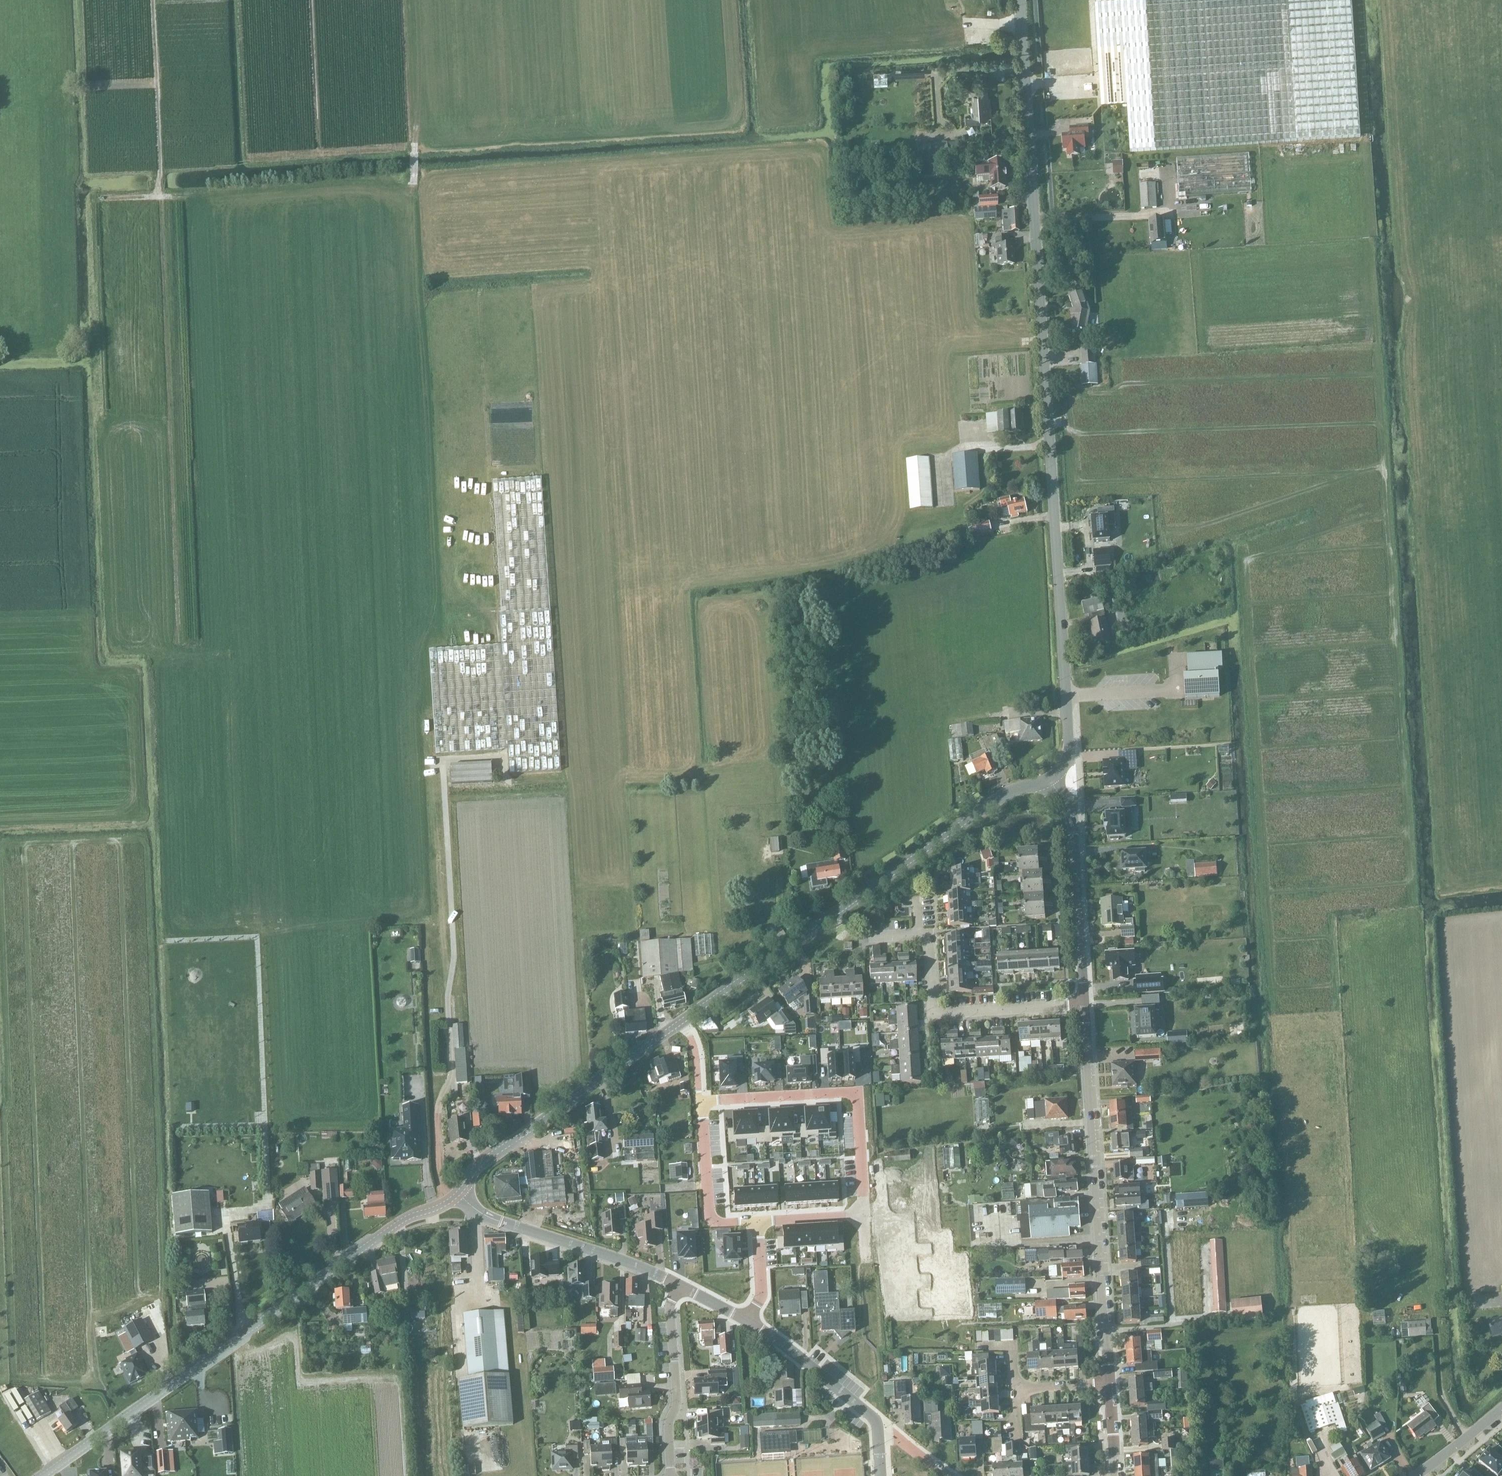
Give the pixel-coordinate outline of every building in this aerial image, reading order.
[(1354,0),(1173,0),(1095,5),(1102,107),(1128,106),(1131,152),(1363,137),(1354,0)] [(981,123),(981,116),(991,116),(990,102),(988,102),(987,89),(972,90),(973,116),(965,117),(966,124),(981,123)] [(1063,135),(1064,149),(1068,149),(1069,156),(1080,155),(1079,148),(1085,148),(1085,138),(1089,138),(1088,127),(1071,128),(1071,135),(1063,135)] [(1115,168),(1125,168),(1124,153),(1115,154),(1115,168)] [(1252,192),(1249,154),(1177,159),(1179,197),(1252,192)] [(989,158),(975,159),(977,177),(978,182),(990,181),(991,189),(1005,188),(1005,178),(1005,172),(1004,172),(1003,162),(989,163),(989,158)] [(1155,184),(1140,185),(1142,209),(1169,207),(1167,183),(1155,184)] [(974,208),(980,207),(998,206),(997,196),(979,197),(979,193),(972,194),(974,208)] [(975,209),(976,220),(996,219),(996,208),(975,209)] [(1002,212),(1004,232),(1019,231),(1018,210),(1007,211),(1007,212),(1002,212)] [(1152,251),(1153,251),(1167,249),(1166,243),(1166,234),(1172,233),(1171,220),(1164,220),(1164,219),(1149,220),(1151,244),(1152,244),(1152,251)] [(992,248),(997,247),(998,265),(1014,265),(1013,252),(1015,252),(1015,246),(1007,246),(1007,238),(992,239),(992,248)] [(1073,331),(1085,333),(1089,312),(1082,291),(1070,295),(1076,313),(1073,331)] [(1099,384),(1098,365),(1095,366),(1095,364),(1094,347),(1082,348),(1083,365),(1081,365),(1082,386),(1099,384)] [(988,434),(998,433),(1022,432),(1021,413),(997,415),(987,415),(988,434)] [(953,456),(956,492),(980,490),(977,454),(953,456)] [(907,459),(911,509),(934,507),(930,458),(907,459)] [(429,650),(436,755),(508,750),(510,774),(561,771),(551,611),(550,611),(542,478),(493,481),(502,614),(499,614),(501,646),(429,650)] [(1000,499),(1001,503),(1002,509),(1008,508),(1010,516),(1012,516),(1012,518),(1017,517),(1017,515),(1028,512),(1025,500),(1011,503),(1010,497),(1000,499)] [(1093,518),(1092,518),(1092,519),(1093,527),(1093,528),(1093,532),(1093,533),(1094,541),(1094,542),(1110,541),(1110,540),(1108,518),(1115,517),(1114,508),(1099,510),(1098,510),(1099,518),(1093,518)] [(972,526),(974,535),(992,531),(990,522),(972,526)] [(1110,558),(1095,559),(1096,567),(1097,567),(1097,573),(1110,572),(1110,566),(1111,566),(1110,558)] [(1147,572),(1130,577),(1134,589),(1151,584),(1147,572)] [(1111,641),(1106,619),(1106,620),(1104,612),(1105,612),(1104,606),(1107,605),(1105,598),(1102,599),(1082,603),(1085,616),(1089,615),(1091,622),(1090,623),(1095,644),(1111,641)] [(1216,654),(1188,655),(1188,668),(1186,668),(1187,676),(1185,676),(1186,698),(1214,697),(1220,696),(1219,668),(1223,668),(1222,653),(1216,654)] [(1020,732),(1020,742),(1042,740),(1041,718),(1003,722),(1004,731),(1006,730),(1006,733),(1020,732)] [(953,738),(963,737),(974,736),(973,723),(962,725),(951,726),(953,738)] [(990,737),(983,740),(988,751),(995,748),(995,749),(1002,746),(997,735),(990,738),(990,737)] [(985,751),(970,757),(973,764),(978,775),(986,771),(988,775),(989,774),(989,775),(991,776),(994,774),(995,773),(994,772),(998,770),(991,756),(988,757),(985,751)] [(1123,760),(1103,761),(1105,787),(1125,786),(1124,764),(1137,764),(1136,751),(1123,752),(1123,760)] [(493,783),(492,763),(451,766),(452,785),(493,783)] [(1213,784),(1218,777),(1212,773),(1208,781),(1213,784)] [(1107,823),(1105,823),(1105,824),(1107,824),(1107,829),(1105,829),(1105,830),(1107,830),(1108,839),(1111,838),(1111,840),(1119,840),(1119,838),(1126,838),(1125,818),(1132,817),(1131,807),(1136,807),(1135,799),(1121,799),(1122,807),(1123,807),(1124,813),(1106,814),(1107,823)] [(782,852),(782,839),(772,839),(773,853),(782,852)] [(815,865),(804,867),(807,867),(809,879),(811,879),(812,889),(828,887),(827,880),(840,878),(838,868),(837,862),(845,861),(843,846),(833,848),(835,862),(828,863),(815,865)] [(1019,863),(1039,862),(1038,850),(1019,851),(1019,863)] [(1145,853),(1123,854),(1123,860),(1121,860),(1122,868),(1124,868),(1124,870),(1136,869),(1136,872),(1145,872),(1145,869),(1146,869),(1145,853)] [(1024,874),(1040,873),(1039,862),(1019,863),(1020,874),(1024,874)] [(1217,875),(1217,863),(1195,865),(1195,877),(1217,875)] [(953,881),(975,880),(981,879),(980,874),(970,875),(969,868),(952,869),(953,881)] [(1024,885),(1044,884),(1044,873),(1040,873),(1024,874),(1024,885)] [(953,893),(966,892),(970,892),(971,891),(971,885),(981,884),(981,879),(975,880),(953,881),(953,891),(953,893)] [(1025,897),(1045,896),(1044,884),(1024,885),(1025,897)] [(970,892),(966,892),(953,893),(953,891),(948,892),(949,904),(971,902),(971,897),(970,892)] [(1026,908),(1045,907),(1045,896),(1025,897),(1026,908)] [(1122,900),(1102,901),(1104,927),(1123,925),(1123,928),(1122,929),(1122,938),(1135,937),(1135,928),(1134,928),(1133,920),(1123,920),(1122,900)] [(984,902),(971,902),(949,904),(950,915),(968,914),(967,907),(984,906),(984,902)] [(1045,907),(1026,908),(1026,920),(1046,919),(1045,907)] [(968,914),(950,915),(951,927),(973,926),(972,920),(968,920),(968,914)] [(640,932),(641,941),(650,940),(649,931),(640,932)] [(946,939),(944,940),(945,947),(976,945),(982,945),(982,940),(965,941),(965,934),(947,935),(947,939),(946,939)] [(715,955),(714,935),(695,936),(697,956),(715,955)] [(691,940),(641,943),(643,978),(660,977),(678,973),(693,972),(691,940)] [(411,944),(412,957),(420,956),(419,944),(411,944)] [(976,945),(945,947),(945,954),(947,956),(948,956),(949,958),(966,957),(971,957),(971,950),(976,950),(976,945)] [(882,984),(881,956),(880,946),(872,947),(873,964),(875,964),(875,967),(870,967),(871,985),(882,984)] [(1013,954),(1007,955),(1008,975),(1013,975),(1013,972),(1018,972),(1018,954),(1017,951),(1013,951),(1013,954)] [(1135,952),(1117,953),(1117,951),(1110,951),(1110,953),(1106,953),(1107,969),(1113,968),(1114,982),(1129,981),(1128,968),(1136,967),(1135,952)] [(1049,953),(1050,973),(1054,973),(1054,970),(1060,970),(1059,952),(1049,953)] [(1034,971),(1039,971),(1038,953),(1028,954),(1029,974),(1034,974),(1034,971)] [(1045,974),(1050,973),(1049,953),(1038,953),(1039,971),(1044,971),(1045,974)] [(893,983),(905,983),(903,954),(898,954),(898,962),(900,962),(900,965),(892,966),(893,983)] [(903,954),(905,983),(916,982),(915,965),(908,965),(908,962),(909,962),(908,954),(903,954)] [(1024,975),(1029,974),(1028,954),(1018,954),(1018,972),(1024,972),(1024,975)] [(893,983),(892,966),(886,966),(886,963),(886,955),(881,956),(882,984),(893,983)] [(1004,975),(1008,975),(1007,955),(997,955),(998,973),(1004,973),(1004,975)] [(947,963),(946,965),(946,970),(949,970),(977,968),(977,963),(971,964),(966,964),(966,957),(949,958),(949,963),(947,963)] [(949,970),(946,970),(946,978),(948,979),(950,979),(950,981),(967,980),(967,974),(977,973),(977,968),(949,970)] [(842,1000),(852,999),(850,970),(847,970),(847,980),(841,980),(842,1000)] [(852,999),(859,999),(863,999),(861,979),(855,979),(854,970),(850,970),(852,999)] [(842,1000),(841,980),(834,981),(833,971),(829,972),(831,1001),(842,1000)] [(821,1001),(831,1001),(829,972),(825,972),(826,981),(819,982),(821,1001)] [(686,1004),(678,973),(660,977),(664,993),(661,994),(665,1009),(686,1004)] [(798,980),(780,992),(789,1005),(793,1010),(793,1011),(796,1011),(799,1009),(800,1006),(799,1005),(801,1003),(803,1007),(805,1005),(806,1015),(814,1015),(814,1012),(814,1004),(813,999),(808,1000),(807,993),(798,980)] [(968,987),(967,980),(950,981),(950,986),(948,986),(947,988),(947,993),(972,992),(972,987),(968,987)] [(1135,982),(1136,995),(1165,993),(1164,980),(1135,982)] [(627,993),(615,995),(616,1009),(623,1008),(624,1012),(626,1033),(628,1033),(630,1035),(634,1034),(636,1032),(647,1031),(645,1009),(629,1011),(627,993)] [(1136,1011),(1138,1039),(1157,1038),(1157,1029),(1160,1029),(1160,1019),(1156,1019),(1155,1010),(1153,1010),(1153,1006),(1160,1006),(1159,997),(1143,998),(1143,1007),(1145,1007),(1145,1011),(1136,1011)] [(769,1000),(751,1013),(759,1025),(770,1018),(776,1027),(785,1026),(785,1035),(796,1035),(796,1026),(786,1012),(778,1017),(776,1014),(778,1013),(769,1000)] [(889,1022),(917,1020),(916,1008),(897,1009),(897,1016),(888,1017),(889,1022)] [(898,1033),(918,1032),(917,1020),(889,1022),(889,1026),(898,1026),(898,1033)] [(1054,1021),(1050,1022),(1051,1041),(1061,1041),(1060,1023),(1054,1023),(1054,1021)] [(1045,1024),(1039,1025),(1040,1042),(1041,1042),(1042,1056),(1049,1056),(1048,1045),(1046,1046),(1046,1042),(1051,1041),(1050,1022),(1045,1022),(1045,1024)] [(1024,1026),(1018,1026),(1020,1043),(1030,1043),(1029,1023),(1024,1023),(1024,1026)] [(1033,1023),(1029,1023),(1030,1043),(1040,1042),(1039,1025),(1034,1025),(1033,1023)] [(463,1025),(453,1026),(455,1048),(455,1049),(459,1049),(464,1049),(464,1047),(463,1025)] [(988,1057),(1000,1057),(998,1028),(993,1029),(993,1037),(994,1037),(995,1040),(987,1040),(988,1057)] [(998,1028),(1000,1057),(1011,1056),(1010,1039),(1004,1039),(1003,1036),(1004,1036),(1004,1028),(998,1028)] [(965,1059),(977,1058),(975,1030),(970,1030),(971,1038),(971,1041),(964,1041),(965,1059)] [(988,1057),(987,1040),(981,1041),(981,1037),(981,1030),(975,1030),(977,1058),(988,1057)] [(943,1060),(954,1059),(952,1031),(948,1031),(948,1039),(949,1039),(949,1042),(942,1043),(943,1060)] [(965,1059),(964,1041),(958,1042),(958,1039),(958,1031),(952,1031),(954,1059),(965,1059)] [(890,1046),(918,1045),(918,1032),(898,1033),(899,1041),(890,1042),(890,1046)] [(1163,1044),(1146,1044),(1146,1055),(1163,1055),(1163,1044)] [(900,1058),(919,1057),(918,1045),(890,1046),(890,1051),(899,1051),(900,1058)] [(853,1052),(840,1053),(842,1081),(847,1080),(847,1081),(848,1081),(848,1080),(852,1080),(853,1080),(855,1080),(854,1068),(855,1068),(854,1068),(854,1065),(854,1063),(860,1063),(859,1048),(852,1049),(853,1052)] [(459,1049),(455,1049),(457,1083),(467,1082),(465,1049),(464,1049),(459,1049)] [(828,1050),(821,1051),(822,1065),(828,1065),(828,1066),(828,1067),(828,1069),(828,1070),(829,1081),(831,1081),(831,1082),(832,1082),(832,1081),(835,1081),(836,1081),(842,1081),(840,1053),(828,1054),(828,1050)] [(1033,1072),(1033,1062),(1032,1057),(1026,1057),(1025,1052),(1019,1053),(1021,1073),(1033,1072)] [(802,1067),(787,1068),(788,1084),(797,1084),(802,1084),(802,1083),(811,1083),(811,1075),(817,1075),(815,1057),(801,1058),(802,1067)] [(900,1066),(891,1066),(891,1071),(920,1069),(919,1057),(900,1058),(900,1066)] [(659,1082),(658,1081),(668,1078),(669,1083),(681,1079),(676,1063),(669,1066),(666,1058),(652,1063),(654,1071),(653,1072),(651,1073),(650,1076),(652,1084),(655,1085),(657,1084),(659,1082)] [(728,1064),(720,1064),(722,1088),(737,1088),(736,1074),(743,1073),(742,1058),(727,1059),(728,1064)] [(1137,1085),(1136,1070),(1135,1062),(1112,1064),(1113,1086),(1137,1085)] [(754,1069),(752,1069),(753,1076),(755,1076),(755,1086),(766,1086),(765,1083),(774,1083),(774,1081),(774,1079),(781,1078),(780,1065),(773,1066),(773,1063),(761,1064),(761,1067),(754,1067),(754,1069)] [(920,1069),(891,1071),(891,1076),(900,1076),(901,1083),(920,1082),(920,1069)] [(499,1115),(521,1114),(520,1097),(530,1096),(529,1076),(515,1077),(516,1096),(514,1097),(514,1099),(506,1099),(506,1097),(497,1098),(498,1106),(499,1106),(499,1115)] [(1068,1119),(1066,1098),(1044,1100),(1044,1102),(1034,1103),(1035,1109),(1027,1110),(1028,1120),(1035,1119),(1048,1118),(1048,1120),(1068,1119)] [(976,1125),(990,1124),(989,1100),(975,1100),(976,1125)] [(1111,1116),(1126,1116),(1126,1108),(1132,1108),(1132,1101),(1125,1101),(1126,1104),(1110,1105),(1111,1116)] [(644,1117),(644,1104),(635,1103),(634,1117),(644,1117)] [(403,1107),(404,1120),(404,1128),(391,1129),(392,1160),(400,1159),(400,1162),(421,1160),(418,1106),(403,1107)] [(588,1124),(585,1124),(587,1136),(589,1147),(590,1146),(592,1159),(592,1160),(603,1159),(600,1135),(608,1134),(606,1121),(602,1122),(601,1107),(586,1109),(588,1124)] [(805,1111),(806,1126),(800,1126),(801,1139),(808,1138),(808,1136),(819,1136),(817,1110),(805,1111)] [(829,1139),(836,1139),(835,1124),(829,1124),(828,1110),(817,1110),(819,1136),(829,1135),(829,1139)] [(770,1113),(770,1128),(764,1128),(765,1143),(772,1142),(772,1139),(783,1138),(781,1112),(780,1112),(780,1113),(770,1113)] [(783,1138),(793,1137),(793,1141),(801,1141),(800,1126),(793,1127),(792,1112),(782,1112),(781,1112),(783,1138)] [(464,1120),(448,1122),(451,1143),(467,1141),(465,1126),(472,1125),(470,1113),(463,1114),(464,1120)] [(746,1140),(757,1139),(757,1143),(765,1143),(764,1128),(757,1129),(756,1114),(745,1115),(746,1140)] [(734,1115),(734,1130),(728,1130),(729,1143),(736,1143),(736,1141),(746,1140),(745,1115),(734,1115)] [(1126,1116),(1111,1116),(1112,1129),(1127,1128),(1127,1130),(1134,1130),(1133,1123),(1127,1123),(1126,1116)] [(1057,1145),(1056,1133),(1045,1134),(1045,1138),(1047,1138),(1048,1146),(1057,1145)] [(1122,1136),(1112,1137),(1113,1152),(1124,1151),(1131,1151),(1131,1158),(1143,1157),(1143,1149),(1133,1149),(1132,1142),(1131,1140),(1131,1133),(1122,1134),(1122,1136)] [(654,1136),(624,1138),(625,1162),(655,1160),(654,1136)] [(1074,1136),(1060,1137),(1061,1155),(1075,1154),(1074,1136)] [(949,1169),(961,1169),(960,1148),(948,1149),(949,1169)] [(526,1168),(528,1185),(530,1207),(567,1203),(564,1177),(553,1178),(551,1152),(524,1154),(526,1168)] [(891,1166),(890,1166),(890,1176),(913,1175),(912,1160),(908,1160),(907,1154),(895,1155),(895,1161),(891,1161),(891,1166)] [(1166,1158),(1158,1158),(1158,1169),(1167,1168),(1166,1158)] [(1051,1162),(1047,1162),(1048,1183),(1077,1180),(1075,1162),(1066,1163),(1066,1160),(1051,1161),(1051,1162)] [(1134,1180),(1134,1168),(1130,1168),(1129,1163),(1114,1164),(1115,1182),(1128,1181),(1134,1180)] [(687,1164),(677,1165),(678,1181),(688,1180),(687,1164)] [(503,1179),(495,1180),(497,1200),(506,1199),(506,1203),(522,1201),(521,1191),(518,1192),(518,1187),(528,1185),(526,1168),(502,1170),(503,1179)] [(322,1171),(324,1202),(339,1201),(337,1170),(322,1171)] [(311,1173),(312,1190),(321,1190),(320,1173),(311,1173)] [(1031,1185),(1025,1185),(1026,1199),(1032,1198),(1032,1199),(1044,1198),(1045,1198),(1057,1197),(1056,1193),(1060,1193),(1078,1191),(1077,1181),(1059,1183),(1045,1184),(1045,1186),(1038,1187),(1037,1183),(1031,1184),(1031,1185)] [(1003,1200),(1015,1199),(1014,1183),(1002,1184),(1003,1200)] [(917,1184),(891,1186),(893,1216),(919,1215),(917,1184)] [(826,1185),(816,1186),(817,1204),(827,1203),(826,1185)] [(837,1185),(826,1185),(827,1203),(838,1202),(837,1185)] [(347,1186),(341,1187),(341,1199),(347,1199),(347,1198),(356,1197),(356,1190),(347,1190),(347,1186)] [(816,1186),(806,1187),(807,1204),(817,1204),(816,1186)] [(1116,1190),(1116,1191),(1116,1197),(1117,1197),(1117,1208),(1126,1207),(1126,1212),(1149,1210),(1149,1202),(1141,1202),(1140,1186),(1120,1187),(1119,1187),(1118,1188),(1116,1190)] [(796,1187),(785,1188),(786,1206),(797,1205),(796,1187)] [(806,1187),(796,1187),(797,1205),(807,1204),(806,1187)] [(776,1188),(765,1189),(766,1207),(777,1206),(776,1188)] [(765,1189),(755,1190),(756,1207),(766,1207),(765,1189)] [(745,1190),(734,1191),(735,1209),(746,1208),(745,1190)] [(755,1190),(745,1190),(746,1208),(756,1207),(755,1190)] [(364,1207),(365,1218),(386,1216),(384,1191),(367,1193),(368,1205),(370,1205),(370,1206),(364,1207)] [(174,1195),(175,1220),(176,1236),(212,1233),(210,1192),(174,1195)] [(1175,1194),(1176,1208),(1208,1205),(1207,1192),(1175,1194)] [(308,1194),(293,1204),(289,1198),(279,1205),(283,1210),(282,1211),(290,1223),(297,1218),(316,1206),(308,1194)] [(1081,1227),(1079,1199),(1044,1201),(1043,1200),(1020,1202),(1021,1217),(1020,1216),(1022,1238),(1070,1236),(1069,1228),(1081,1227)] [(259,1218),(275,1218),(275,1205),(259,1205),(259,1218)] [(602,1216),(604,1236),(620,1235),(619,1220),(626,1220),(625,1207),(618,1207),(619,1214),(602,1216)] [(583,1219),(583,1211),(571,1211),(572,1219),(583,1219)] [(1118,1228),(1133,1227),(1132,1215),(1117,1216),(1118,1228)] [(636,1227),(638,1248),(656,1246),(654,1231),(662,1230),(661,1216),(647,1217),(647,1226),(636,1227)] [(915,1234),(914,1234),(915,1244),(938,1242),(937,1227),(932,1227),(932,1221),(919,1222),(919,1228),(915,1229),(915,1234)] [(238,1226),(240,1243),(261,1241),(259,1223),(238,1226)] [(827,1247),(826,1247),(826,1251),(837,1250),(837,1252),(844,1252),(843,1237),(837,1237),(836,1226),(826,1227),(827,1247)] [(805,1228),(806,1248),(816,1247),(815,1227),(812,1228),(805,1228)] [(827,1247),(826,1227),(818,1227),(815,1227),(816,1247),(826,1247),(827,1247)] [(1119,1240),(1134,1239),(1133,1227),(1118,1228),(1119,1240)] [(805,1228),(795,1229),(796,1248),(806,1248),(805,1228)] [(796,1248),(795,1229),(783,1229),(784,1239),(778,1239),(778,1250),(796,1248)] [(730,1231),(717,1232),(718,1239),(724,1239),(725,1262),(740,1261),(741,1261),(741,1260),(740,1252),(741,1252),(741,1251),(740,1251),(740,1247),(740,1246),(740,1238),(740,1237),(739,1237),(731,1238),(730,1231)] [(467,1232),(450,1233),(451,1257),(452,1264),(462,1263),(461,1256),(469,1256),(469,1245),(467,1245),(467,1232)] [(486,1246),(487,1270),(499,1269),(498,1256),(502,1255),(502,1252),(506,1252),(506,1235),(485,1236),(485,1246),(486,1246)] [(695,1259),(694,1235),(678,1236),(678,1241),(672,1241),(673,1255),(679,1254),(679,1258),(684,1258),(684,1260),(695,1259)] [(1134,1239),(1119,1240),(1120,1251),(1135,1250),(1135,1244),(1143,1243),(1143,1238),(1134,1239)] [(1223,1240),(1211,1241),(1215,1307),(1212,1307),(1213,1313),(1227,1313),(1223,1240)] [(930,1254),(916,1255),(916,1266),(938,1265),(937,1254),(943,1254),(943,1246),(930,1247),(930,1254)] [(1026,1248),(1017,1248),(1017,1258),(1026,1258),(1026,1262),(1038,1262),(1038,1260),(1058,1260),(1062,1260),(1082,1259),(1082,1249),(1057,1250),(1026,1250),(1026,1248)] [(1135,1250),(1120,1251),(1121,1263),(1140,1262),(1139,1257),(1136,1257),(1135,1250)] [(380,1272),(372,1274),(376,1294),(385,1293),(384,1287),(387,1286),(398,1284),(396,1276),(398,1276),(395,1264),(397,1264),(395,1258),(393,1257),(385,1259),(385,1261),(378,1263),(380,1272)] [(533,1258),(530,1258),(531,1277),(549,1276),(548,1275),(559,1274),(558,1261),(548,1261),(547,1257),(533,1258)] [(1070,1264),(1057,1265),(1058,1279),(1084,1277),(1083,1264),(1081,1264),(1081,1259),(1070,1259),(1070,1264)] [(461,1265),(452,1265),(453,1273),(462,1272),(461,1265)] [(938,1265),(916,1266),(917,1278),(932,1277),(933,1283),(945,1282),(945,1275),(939,1276),(938,1265)] [(586,1266),(569,1266),(569,1286),(583,1286),(584,1299),(595,1298),(594,1285),(586,1285),(586,1266)] [(827,1272),(813,1273),(816,1318),(821,1317),(822,1332),(834,1331),(841,1340),(840,1311),(839,1294),(828,1294),(827,1272)] [(1122,1288),(1138,1286),(1137,1274),(1122,1276),(1122,1288)] [(644,1296),(637,1296),(638,1281),(627,1280),(626,1297),(629,1297),(629,1307),(644,1308),(644,1296)] [(1027,1282),(998,1281),(997,1290),(1027,1290),(1027,1282)] [(933,1289),(918,1290),(919,1302),(940,1300),(940,1290),(946,1289),(945,1282),(933,1283),(933,1289)] [(450,1283),(441,1283),(441,1305),(450,1305),(450,1283)] [(619,1284),(604,1284),(603,1296),(600,1296),(600,1308),(611,1308),(611,1317),(618,1317),(618,1308),(619,1284)] [(1070,1289),(1048,1291),(1048,1301),(1070,1299),(1086,1298),(1085,1285),(1069,1286),(1070,1289)] [(1123,1299),(1139,1298),(1138,1286),(1122,1288),(1123,1299)] [(207,1313),(205,1291),(187,1293),(188,1307),(192,1306),(193,1314),(186,1315),(187,1328),(205,1326),(204,1313),(207,1313)] [(349,1291),(335,1292),(337,1311),(343,1311),(344,1325),(352,1325),(368,1323),(367,1308),(354,1309),(353,1301),(350,1302),(349,1291)] [(798,1291),(778,1293),(780,1317),(800,1315),(799,1306),(807,1305),(806,1294),(798,1294),(798,1291)] [(1124,1311),(1140,1310),(1139,1298),(1123,1299),(1124,1311)] [(1232,1302),(1233,1322),(1264,1319),(1262,1298),(1232,1302)] [(940,1300),(919,1302),(920,1313),(934,1312),(935,1319),(948,1318),(947,1311),(941,1311),(940,1300)] [(1065,1307),(1056,1308),(1056,1301),(1036,1302),(1037,1317),(1066,1315),(1066,1321),(1087,1319),(1086,1306),(1065,1307)] [(979,1305),(979,1318),(997,1318),(997,1311),(1003,1311),(1002,1304),(979,1305)] [(854,1310),(840,1311),(841,1340),(842,1340),(850,1334),(851,1334),(856,1333),(855,1328),(859,1328),(858,1321),(855,1322),(854,1310)] [(1140,1310),(1124,1311),(1125,1323),(1141,1322),(1140,1310)] [(505,1311),(494,1312),(464,1315),(469,1379),(460,1379),(464,1428),(514,1424),(505,1311)] [(1386,1325),(1384,1311),(1373,1312),(1374,1326),(1386,1325)] [(1151,1315),(1151,1323),(1165,1322),(1165,1314),(1151,1315)] [(1494,1337),(1501,1334),(1501,1319),(1488,1323),(1491,1330),(1492,1330),(1494,1337)] [(142,1320),(124,1329),(126,1333),(135,1350),(153,1341),(142,1320)] [(714,1321),(698,1322),(699,1333),(701,1332),(702,1340),(704,1340),(705,1348),(714,1347),(713,1340),(715,1340),(715,1334),(721,1334),(721,1325),(718,1325),(714,1326),(714,1321)] [(1426,1322),(1402,1324),(1403,1337),(1427,1335),(1426,1322)] [(566,1324),(551,1324),(550,1345),(565,1345),(566,1324)] [(646,1330),(636,1330),(635,1342),(645,1342),(646,1330)] [(1140,1340),(1127,1341),(1128,1353),(1153,1351),(1155,1351),(1155,1342),(1161,1342),(1160,1332),(1148,1333),(1148,1343),(1141,1343),(1140,1340)] [(623,1334),(615,1334),(615,1348),(623,1348),(623,1334)] [(721,1336),(720,1336),(720,1339),(720,1347),(721,1356),(722,1364),(732,1363),(731,1355),(730,1335),(721,1336)] [(1059,1353),(1053,1353),(1054,1371),(1066,1370),(1065,1346),(1065,1340),(1058,1340),(1059,1353)] [(1054,1371),(1053,1353),(1052,1341),(1046,1341),(1047,1354),(1040,1354),(1041,1371),(1054,1371)] [(1041,1371),(1040,1354),(1039,1342),(1033,1342),(1034,1355),(1027,1355),(1029,1372),(1041,1371)] [(1077,1345),(1065,1346),(1066,1370),(1079,1369),(1078,1349),(1077,1349),(1077,1345)] [(1153,1351),(1128,1353),(1128,1365),(1136,1365),(1137,1372),(1157,1371),(1157,1363),(1154,1363),(1153,1351)] [(126,1360),(119,1363),(130,1384),(148,1375),(138,1354),(126,1360)] [(989,1356),(973,1357),(973,1371),(974,1371),(974,1377),(980,1377),(997,1376),(996,1364),(989,1364),(989,1356)] [(1325,1372),(1334,1371),(1334,1356),(1325,1357),(1325,1372)] [(781,1392),(775,1392),(776,1409),(792,1408),(791,1391),(795,1391),(794,1381),(793,1364),(778,1365),(779,1382),(780,1382),(781,1392)] [(941,1367),(941,1377),(952,1377),(951,1367),(941,1367)] [(605,1369),(593,1370),(594,1383),(615,1382),(614,1368),(605,1369)] [(641,1369),(630,1370),(630,1380),(641,1379),(641,1369)] [(1172,1371),(1154,1372),(1155,1379),(1173,1378),(1172,1371)] [(695,1396),(718,1395),(717,1387),(726,1387),(726,1372),(709,1373),(709,1380),(694,1380),(694,1382),(692,1384),(692,1387),(695,1389),(695,1396)] [(974,1377),(968,1378),(968,1382),(977,1381),(977,1390),(998,1388),(997,1376),(980,1377),(974,1377)] [(1143,1380),(1129,1381),(1130,1393),(1144,1392),(1152,1392),(1152,1385),(1144,1386),(1143,1380)] [(906,1382),(895,1383),(896,1401),(902,1400),(903,1408),(905,1408),(905,1424),(906,1424),(921,1424),(920,1398),(906,1399),(906,1382)] [(616,1384),(606,1384),(607,1396),(617,1395),(616,1384)] [(1345,1394),(1354,1391),(1352,1384),(1343,1387),(1345,1394)] [(650,1407),(649,1392),(641,1393),(640,1386),(619,1387),(620,1399),(628,1398),(629,1409),(650,1407)] [(977,1390),(968,1390),(968,1395),(975,1394),(975,1396),(981,1395),(981,1401),(999,1400),(998,1388),(977,1390)] [(25,1401),(38,1422),(52,1413),(39,1392),(25,1401)] [(1131,1406),(1145,1405),(1144,1392),(1130,1393),(1131,1406)] [(1336,1425),(1339,1434),(1341,1442),(1348,1440),(1346,1432),(1347,1432),(1341,1410),(1344,1408),(1340,1393),(1326,1398),(1324,1392),(1299,1399),(1310,1433),(1336,1425)] [(78,1408),(72,1399),(60,1408),(66,1416),(59,1421),(67,1433),(78,1425),(70,1414),(78,1408)] [(981,1401),(969,1402),(970,1409),(982,1408),(982,1415),(983,1415),(983,1421),(995,1420),(995,1414),(999,1414),(999,1400),(981,1401)] [(934,1427),(935,1442),(951,1441),(950,1415),(938,1416),(937,1408),(935,1408),(934,1401),(925,1402),(926,1414),(932,1414),(932,1427),(934,1427)] [(1166,1410),(1166,1401),(1148,1402),(1148,1411),(1166,1410)] [(1420,1407),(1422,1410),(1425,1414),(1408,1427),(1418,1439),(1428,1432),(1429,1433),(1436,1427),(1433,1423),(1439,1418),(1427,1402),(1420,1407)] [(1074,1407),(1069,1408),(1070,1425),(1070,1432),(1071,1436),(1075,1436),(1075,1430),(1076,1430),(1075,1424),(1082,1424),(1082,1413),(1085,1413),(1084,1403),(1074,1404),(1074,1407)] [(1045,1427),(1057,1426),(1056,1408),(1043,1409),(1045,1427)] [(1069,1408),(1056,1408),(1057,1426),(1058,1438),(1062,1438),(1062,1432),(1070,1432),(1070,1425),(1069,1408)] [(1045,1432),(1045,1427),(1043,1409),(1031,1410),(1031,1416),(1024,1416),(1025,1434),(1045,1432)] [(183,1412),(166,1413),(169,1442),(185,1441),(191,1440),(191,1439),(199,1438),(199,1432),(205,1431),(204,1421),(198,1422),(197,1411),(183,1412)] [(697,1430),(718,1428),(724,1428),(723,1418),(724,1418),(723,1411),(709,1411),(710,1418),(697,1419),(697,1421),(696,1421),(697,1430)] [(1162,1412),(1148,1413),(1149,1421),(1163,1420),(1162,1412)] [(1185,1412),(1185,1423),(1193,1422),(1192,1412),(1185,1412)] [(800,1413),(775,1415),(753,1416),(753,1429),(759,1428),(801,1426),(800,1413)] [(1386,1435),(1381,1427),(1386,1424),(1380,1413),(1366,1422),(1369,1427),(1366,1429),(1374,1442),(1386,1435)] [(1146,1420),(1133,1421),(1133,1433),(1147,1432),(1155,1431),(1154,1425),(1147,1425),(1146,1420)] [(961,1460),(976,1459),(976,1440),(983,1440),(982,1423),(972,1423),(973,1439),(960,1440),(961,1460)] [(1184,1423),(1184,1431),(1192,1432),(1193,1423),(1184,1423)] [(718,1428),(697,1430),(697,1438),(698,1438),(698,1440),(711,1439),(711,1445),(725,1445),(724,1434),(718,1434),(718,1428)] [(231,1429),(219,1430),(220,1442),(221,1454),(233,1453),(231,1429)] [(791,1453),(790,1444),(797,1444),(797,1431),(760,1433),(761,1455),(791,1453)] [(1134,1439),(1133,1439),(1133,1446),(1134,1447),(1140,1447),(1140,1446),(1148,1445),(1148,1438),(1155,1437),(1155,1431),(1147,1432),(1133,1433),(1134,1439)] [(750,1449),(749,1444),(749,1436),(740,1436),(741,1444),(741,1449),(750,1449)] [(653,1452),(653,1444),(653,1438),(636,1439),(636,1445),(637,1466),(646,1466),(646,1465),(648,1465),(647,1452),(653,1452)] [(637,1466),(636,1445),(636,1439),(620,1440),(620,1453),(626,1453),(627,1466),(629,1465),(629,1467),(637,1466)] [(1008,1458),(1007,1445),(1006,1445),(1006,1446),(1002,1446),(1002,1439),(992,1440),(993,1453),(1002,1453),(1002,1458),(1003,1466),(993,1466),(994,1475),(1009,1475),(1008,1458)] [(606,1440),(600,1441),(601,1447),(602,1468),(610,1468),(610,1466),(612,1466),(611,1454),(617,1454),(617,1444),(617,1440),(606,1440)] [(1174,1440),(1162,1440),(1163,1451),(1175,1450),(1174,1440)] [(602,1468),(600,1447),(590,1447),(590,1441),(584,1441),(584,1455),(590,1455),(591,1467),(593,1467),(593,1469),(602,1468)] [(1033,1452),(1041,1451),(1039,1443),(1031,1445),(1033,1452)] [(1371,1443),(1367,1446),(1369,1450),(1361,1455),(1371,1471),(1391,1459),(1381,1443),(1374,1447),(1371,1443)] [(1007,1445),(1008,1458),(1009,1475),(1023,1475),(1023,1473),(1029,1473),(1029,1460),(1022,1460),(1022,1457),(1021,1457),(1021,1444),(1007,1445)] [(1331,1449),(1335,1454),(1332,1456),(1335,1462),(1338,1460),(1343,1469),(1342,1469),(1346,1475),(1364,1475),(1367,1474),(1358,1460),(1356,1456),(1354,1458),(1356,1461),(1352,1463),(1340,1444),(1331,1449)] [(1065,1455),(1063,1458),(1063,1465),(1089,1464),(1088,1451),(1082,1451),(1081,1445),(1067,1446),(1067,1455),(1065,1455)] [(566,1452),(552,1452),(553,1470),(573,1469),(572,1460),(579,1460),(578,1446),(566,1446),(566,1452)] [(1490,1450),(1480,1462),(1497,1475),(1499,1475),(1501,1473),(1501,1454),(1500,1457),(1490,1450)] [(168,1452),(157,1452),(159,1473),(170,1472),(168,1452)] [(123,1456),(125,1475),(141,1475),(140,1468),(144,1468),(144,1470),(153,1470),(152,1458),(143,1458),(144,1461),(140,1461),(139,1455),(123,1456)] [(1136,1470),(1150,1469),(1157,1469),(1156,1456),(1149,1457),(1149,1456),(1135,1457),(1136,1470)] [(1312,1468),(1310,1468),(1309,1457),(1296,1458),(1297,1469),(1292,1469),(1292,1475),(1312,1475),(1312,1468)] [(1063,1465),(1064,1471),(1067,1474),(1068,1474),(1069,1475),(1090,1475),(1089,1464),(1063,1465)]
